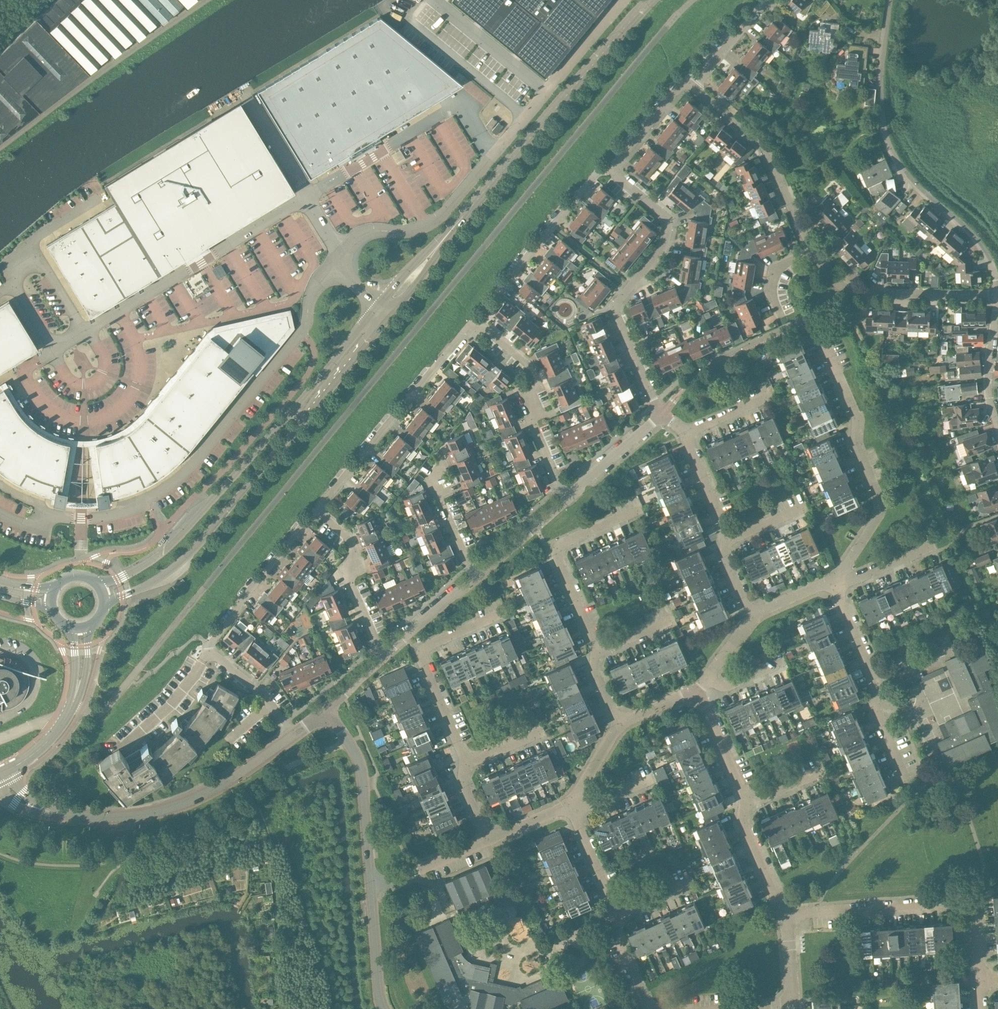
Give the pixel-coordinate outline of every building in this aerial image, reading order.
[(0,56),(0,140),(96,66),(98,68),(114,57),(135,37),(138,40),(159,20),(162,24),(183,4),(186,8),(194,0),(58,0),(0,56)] [(609,0),(454,0),(547,76),(609,0)] [(815,0),(791,0),(788,3),(798,11),(800,9),(806,14),(815,0)] [(832,14),(837,11),(829,0),(824,0),(815,10),(820,15),(825,8),(832,14)] [(377,19),(377,18),(257,91),(309,177),(309,178),(336,162),(338,166),(375,144),(381,140),(378,136),(462,85),(462,84),(452,76),(398,32),(380,17),(377,19)] [(779,42),(787,33),(788,35),(793,30),(781,20),(777,24),(773,21),(768,27),(767,26),(764,30),(771,36),(767,40),(777,49),(781,44),(779,42)] [(822,50),(830,51),(830,49),(836,49),(838,22),(825,21),(824,26),(817,25),(817,28),(809,28),(808,40),(822,42),(822,50)] [(777,49),(767,40),(763,45),(757,39),(753,43),(754,44),(750,49),(764,61),(771,52),(773,53),(777,49)] [(849,44),(848,60),(846,60),(845,64),(838,63),(836,76),(837,76),(837,77),(838,78),(838,79),(839,80),(840,80),(841,80),(842,80),(843,80),(844,79),(844,78),(845,78),(845,77),(851,77),(850,85),(858,86),(858,84),(864,85),(867,58),(865,58),(867,46),(849,44)] [(756,70),(764,61),(750,49),(745,55),(744,54),(741,58),(748,64),(744,68),(754,76),(758,72),(756,70)] [(759,80),(754,76),(744,68),(740,72),(734,67),(730,71),(731,72),(727,77),(741,89),(747,94),(754,85),(755,85),(759,80)] [(734,98),(741,89),(727,77),(722,82),(721,82),(718,86),(723,90),(719,94),(731,104),(735,99),(734,98)] [(876,105),(877,87),(867,87),(866,104),(876,105)] [(271,153),(240,99),(211,119),(230,149),(271,153)] [(686,115),(683,119),(693,128),(696,130),(700,125),(698,123),(706,114),(689,100),(684,106),(683,105),(680,109),(686,115)] [(491,129),(497,121),(498,121),(493,117),(486,125),(491,129)] [(670,123),(665,128),(680,140),(687,131),(689,132),(693,128),(683,119),(679,124),(672,118),(669,122),(670,123)] [(295,192),(292,188),(271,153),(230,149),(211,119),(132,167),(104,185),(115,203),(108,207),(152,279),(295,192)] [(497,134),(503,126),(504,126),(499,122),(492,130),(497,134)] [(672,149),(680,140),(665,128),(661,134),(660,133),(657,137),(661,141),(657,145),(660,147),(670,156),(674,151),(672,149)] [(719,132),(714,128),(706,138),(711,143),(712,141),(721,148),(728,140),(729,140),(732,136),(722,128),(719,132)] [(689,138),(698,146),(706,137),(697,129),(689,138)] [(742,152),(746,148),(736,140),(733,144),(729,140),(728,140),(721,148),(719,150),(725,154),(727,152),(736,160),(734,162),(737,164),(742,162),(747,156),(742,152)] [(666,160),(670,156),(660,147),(657,145),(654,149),(649,146),(646,150),(647,151),(643,156),(657,168),(664,159),(666,160)] [(657,168),(643,156),(638,162),(637,161),(634,165),(641,170),(637,175),(647,183),(651,179),(649,177),(657,168)] [(901,198),(895,193),(893,192),(894,190),(893,188),(893,186),(892,184),(893,182),(891,178),(888,176),(893,174),(886,159),(874,165),(868,161),(861,171),(868,186),(870,184),(872,192),(872,194),(878,191),(881,196),(875,203),(887,214),(887,213),(901,198)] [(445,162),(438,165),(443,178),(451,174),(445,162)] [(750,167),(748,162),(736,167),(738,173),(740,172),(745,182),(745,183),(755,178),(755,179),(760,177),(755,165),(750,167)] [(678,202),(690,188),(681,180),(682,179),(677,175),(669,185),(673,188),(668,195),(672,199),(673,198),(678,202)] [(758,184),(755,179),(755,178),(745,183),(745,182),(743,183),(746,190),(748,189),(752,199),(753,199),(753,200),(763,196),(768,193),(762,182),(758,184)] [(599,202),(595,206),(606,215),(609,210),(608,208),(615,199),(601,187),(596,193),(595,192),(592,196),(599,202)] [(699,195),(690,188),(678,202),(684,207),(683,208),(687,211),(692,204),(700,210),(700,211),(712,206),(704,200),(706,198),(700,194),(699,195)] [(824,223),(838,210),(843,205),(842,205),(838,195),(833,200),(829,195),(818,205),(823,209),(816,215),(824,223)] [(765,201),(763,196),(753,200),(753,199),(752,199),(750,200),(753,207),(755,206),(760,217),(775,210),(770,198),(765,201)] [(907,205),(903,202),(896,209),(900,213),(907,205)] [(890,216),(887,213),(887,214),(875,203),(870,209),(883,224),(890,216)] [(602,219),(606,215),(595,206),(592,211),(585,205),(582,209),(582,210),(578,215),(592,227),(600,218),(602,219)] [(713,217),(710,216),(712,206),(700,211),(698,220),(690,219),(689,224),(690,224),(689,231),(707,235),(709,223),(711,223),(713,217)] [(920,228),(933,213),(925,206),(919,212),(915,208),(901,223),(910,231),(916,224),(920,228)] [(108,207),(84,222),(128,294),(152,279),(108,207)] [(848,215),(845,218),(838,210),(824,223),(832,232),(838,226),(842,230),(853,220),(848,215)] [(775,211),(759,218),(761,223),(768,220),(769,222),(778,218),(775,211)] [(942,221),(933,213),(920,228),(928,235),(926,238),(931,242),(941,231),(936,227),(942,221)] [(585,236),(592,227),(578,215),(573,221),(573,220),(569,224),(576,230),(572,234),(583,242),(586,238),(585,236)] [(641,221),(634,230),(648,242),(653,236),(654,237),(657,233),(650,227),(654,223),(644,215),(640,220),(641,221)] [(128,294),(84,222),(47,244),(52,254),(59,250),(66,262),(59,266),(91,317),(128,294)] [(787,238),(782,226),(776,229),(777,231),(766,235),(773,250),(784,245),(782,241),(787,238)] [(946,251),(959,236),(951,229),(945,235),(941,231),(931,242),(936,247),(938,244),(946,251)] [(648,242),(634,230),(626,239),(641,251),(648,242)] [(705,246),(707,235),(689,231),(688,238),(686,238),(686,243),(694,245),(693,250),(706,252),(707,246),(705,246)] [(846,259),(860,246),(856,242),(858,239),(851,231),(840,241),(844,245),(838,251),(846,259)] [(773,250),(766,235),(765,233),(754,238),(754,239),(748,241),(749,243),(742,246),(751,254),(759,250),(761,255),(773,250)] [(968,244),(959,236),(946,251),(954,258),(952,261),(957,265),(971,258),(962,250),(968,244)] [(641,251),(626,239),(619,249),(633,260),(641,251)] [(552,245),(548,249),(567,265),(570,260),(569,259),(575,251),(562,240),(555,247),(552,245)] [(751,254),(742,246),(742,247),(740,255),(738,254),(737,260),(735,272),(753,275),(755,263),(750,262),(751,254)] [(867,254),(860,246),(846,259),(853,268),(860,262),(864,266),(875,257),(870,251),(867,254)] [(567,265),(548,249),(544,255),(547,257),(541,265),(555,276),(561,268),(562,270),(567,265)] [(628,266),(633,260),(619,249),(611,258),(609,256),(605,261),(616,270),(619,265),(626,271),(629,267),(628,266)] [(66,262),(59,250),(52,254),(59,266),(66,262)] [(705,258),(706,252),(693,250),(692,256),(684,254),(683,260),(684,260),(683,267),(701,270),(703,258),(705,258)] [(898,280),(899,261),(888,261),(889,252),(882,252),(876,265),(877,264),(881,264),(881,271),(887,271),(887,280),(898,280)] [(909,261),(899,261),(898,280),(909,281),(910,272),(916,272),(917,258),(909,258),(909,261)] [(971,264),(971,258),(957,265),(957,272),(961,272),(962,282),(981,281),(980,270),(970,271),(969,264),(971,264)] [(555,276),(541,265),(535,273),(531,270),(527,274),(546,290),(550,285),(548,284),(555,276)] [(699,281),(701,270),(683,267),(682,274),(680,274),(680,279),(688,280),(687,290),(697,298),(698,288),(700,288),(701,282),(699,281)] [(596,276),(588,286),(603,297),(607,292),(608,293),(612,289),(605,283),(608,278),(598,270),(594,275),(596,276)] [(751,288),(753,275),(735,272),(733,285),(732,290),(734,291),(734,295),(745,294),(744,293),(745,287),(751,288)] [(546,290),(527,274),(523,280),(527,282),(520,290),(533,301),(540,293),(542,295),(546,290)] [(42,291),(58,314),(65,309),(49,286),(42,291)] [(603,297),(588,286),(581,295),(579,293),(575,298),(585,306),(589,302),(596,308),(599,304),(598,303),(603,297)] [(688,301),(697,298),(687,290),(678,294),(674,286),(670,288),(670,289),(664,291),(671,309),(682,304),(683,306),(689,303),(688,301)] [(671,309),(664,291),(657,294),(657,293),(652,295),(655,304),(650,306),(656,318),(661,315),(660,313),(671,309)] [(747,300),(745,294),(734,295),(735,299),(733,300),(736,305),(735,305),(741,317),(743,316),(758,309),(753,298),(747,300)] [(506,327),(521,309),(516,305),(514,306),(508,301),(510,299),(505,295),(494,307),(498,311),(496,313),(500,317),(497,320),(501,323),(506,327)] [(656,318),(650,306),(645,308),(641,300),(637,302),(637,303),(630,306),(638,323),(649,318),(650,320),(656,318)] [(9,301),(0,306),(0,372),(38,349),(9,301)] [(521,334),(532,321),(524,314),(526,313),(521,309),(506,327),(510,331),(513,328),(521,334)] [(763,320),(758,309),(743,316),(747,326),(745,327),(748,334),(760,328),(758,323),(763,320)] [(884,329),(884,309),(873,309),(873,317),(866,317),(866,332),(878,332),(878,328),(884,329)] [(901,333),(901,319),(895,318),(896,310),(884,309),(884,329),(890,329),(890,333),(901,333)] [(918,330),(919,311),(908,310),(908,319),(901,319),(901,333),(908,333),(908,330),(918,330)] [(930,311),(919,311),(918,330),(929,330),(929,334),(936,334),(936,320),(930,320),(930,311)] [(962,324),(952,325),(952,334),(961,334),(961,332),(968,332),(968,325),(986,324),(986,311),(962,312),(962,324)] [(289,327),(287,315),(214,331),(211,336),(253,371),(289,327)] [(600,316),(584,323),(588,333),(586,333),(588,339),(610,330),(608,324),(604,326),(600,316)] [(539,327),(532,321),(521,334),(528,341),(526,344),(531,348),(546,330),(541,325),(539,327)] [(717,327),(711,329),(716,342),(721,339),(723,344),(734,340),(727,325),(718,329),(717,327)] [(711,344),(716,342),(711,329),(705,332),(706,334),(697,338),(704,353),(713,349),(711,344)] [(613,335),(610,330),(588,339),(591,345),(593,344),(597,353),(613,346),(609,337),(613,335)] [(956,353),(968,352),(968,345),(983,344),(983,333),(963,334),(963,344),(956,344),(956,353)] [(253,371),(211,336),(183,369),(226,405),(253,371)] [(704,353),(697,338),(688,342),(687,340),(681,342),(687,355),(692,352),(694,357),(704,353)] [(783,359),(806,349),(802,340),(777,351),(777,352),(780,351),(783,359)] [(557,342),(535,352),(538,358),(541,356),(545,365),(561,358),(557,349),(560,348),(557,342)] [(687,355),(681,342),(676,344),(673,344),(666,347),(674,366),(683,362),(681,357),(687,355)] [(471,369),(483,354),(473,346),(470,350),(465,346),(455,359),(461,364),(462,367),(468,372),(471,369)] [(617,355),(613,346),(597,353),(601,362),(599,363),(601,369),(623,360),(621,354),(617,355)] [(674,366),(666,347),(657,351),(656,353),(651,356),(656,368),(662,365),(664,370),(674,366)] [(787,368),(809,358),(806,349),(783,359),(787,368)] [(980,363),(979,351),(968,352),(956,353),(957,365),(960,365),(980,363)] [(493,361),(483,354),(471,369),(468,372),(477,380),(478,378),(483,382),(492,372),(487,368),(493,361)] [(565,367),(561,358),(545,365),(549,374),(546,376),(548,381),(570,372),(568,366),(565,367)] [(791,376),(813,366),(809,358),(787,368),(791,376)] [(626,365),(623,360),(601,369),(604,375),(606,374),(610,383),(626,376),(622,367),(626,365)] [(981,376),(980,363),(960,365),(961,378),(981,376)] [(794,384),(817,374),(813,366),(791,376),(794,384)] [(496,375),(492,372),(483,382),(488,386),(489,384),(498,392),(511,376),(501,368),(496,375)] [(198,438),(226,405),(183,369),(156,403),(198,438)] [(570,379),(573,378),(570,372),(548,381),(551,387),(555,386),(558,395),(574,388),(570,379)] [(798,392),(820,382),(817,374),(794,384),(798,392)] [(614,399),(636,389),(634,383),(630,385),(626,376),(610,383),(614,392),(612,393),(614,399)] [(443,379),(435,389),(451,402),(458,392),(460,394),(464,389),(454,380),(450,385),(443,379)] [(978,393),(976,381),(945,385),(947,400),(960,398),(959,394),(962,394),(962,395),(978,393)] [(802,401),(824,390),(820,382),(798,392),(802,401)] [(4,388),(0,390),(0,462),(33,427),(31,425),(28,422),(25,419),(22,415),(19,412),(16,408),(13,404),(11,400),(8,396),(6,392),(4,388)] [(579,397),(574,388),(558,395),(563,404),(559,405),(561,412),(583,402),(581,396),(579,397)] [(443,410),(451,402),(435,389),(428,398),(435,404),(431,408),(441,417),(445,412),(443,410)] [(639,395),(636,389),(614,399),(617,404),(619,403),(623,413),(639,406),(635,396),(639,395)] [(828,399),(824,390),(802,401),(805,409),(828,399)] [(500,401),(497,395),(485,401),(488,407),(490,406),(495,416),(513,408),(508,397),(500,401)] [(478,401),(474,398),(468,406),(472,409),(478,401)] [(831,407),(828,399),(805,409),(809,417),(831,407)] [(198,438),(156,403),(146,415),(144,417),(142,420),(140,422),(138,424),(135,426),(169,470),(172,467),(175,464),(178,462),(181,459),(183,457),(187,452),(198,438)] [(970,409),(969,403),(954,405),(955,412),(958,412),(958,416),(951,417),(948,420),(949,426),(952,428),(960,428),(959,426),(981,423),(979,408),(970,409)] [(437,422),(441,417),(431,408),(427,413),(421,407),(413,417),(428,429),(435,420),(437,422)] [(835,415),(831,407),(809,417),(813,425),(835,415)] [(510,423),(518,420),(513,408),(495,416),(499,427),(497,428),(500,434),(512,429),(510,423)] [(611,431),(603,413),(592,418),(599,435),(611,431)] [(784,439),(773,415),(765,419),(774,441),(782,437),(783,440),(784,439)] [(839,424),(835,415),(813,425),(816,433),(814,434),(818,442),(831,436),(828,428),(839,424)] [(421,438),(428,429),(413,417),(405,426),(412,432),(408,436),(418,444),(422,440),(421,438)] [(599,435),(592,418),(581,423),(588,440),(599,435)] [(774,441),(765,419),(756,422),(766,444),(774,441)] [(766,444),(756,422),(748,426),(758,448),(766,444)] [(588,440),(581,423),(570,428),(577,445),(588,440)] [(169,470),(135,426),(133,428),(130,430),(127,432),(124,434),(121,435),(118,437),(115,438),(112,440),(108,441),(105,442),(102,443),(98,443),(95,444),(100,480),(101,485),(117,483),(128,480),(141,474),(152,468),(158,478),(161,475),(165,473),(169,470)] [(758,448),(748,426),(740,430),(750,452),(758,448)] [(70,443),(66,443),(63,442),(59,441),(56,440),(53,439),(50,437),(47,436),(44,434),(41,433),(38,431),(35,429),(33,427),(0,462),(0,471),(1,471),(4,474),(7,476),(17,462),(28,469),(40,475),(52,480),(63,483),(63,479),(64,479),(70,443)] [(577,445),(570,428),(558,433),(566,450),(577,445)] [(514,434),(512,429),(500,434),(502,440),(504,439),(509,449),(527,441),(522,430),(514,434)] [(750,452),(740,430),(732,433),(741,455),(750,452)] [(971,454),(991,446),(986,432),(977,435),(975,430),(957,436),(959,443),(958,443),(957,445),(961,455),(962,456),(964,455),(966,462),(973,460),(971,454)] [(472,448),(470,442),(472,441),(468,432),(469,432),(468,431),(447,440),(451,450),(448,452),(450,457),(472,448)] [(741,455),(732,433),(724,437),(733,459),(741,455)] [(418,444),(408,436),(404,440),(398,435),(390,444),(405,457),(413,448),(414,449),(418,444)] [(811,455),(835,445),(831,436),(818,442),(807,447),(807,448),(808,447),(811,455)] [(733,459),(724,437),(715,441),(725,462),(733,459)] [(532,453),(527,441),(509,449),(514,460),(512,461),(514,467),(526,462),(524,456),(532,453)] [(725,462),(715,441),(706,445),(717,469),(718,468),(717,466),(725,462)] [(66,493),(64,504),(99,504),(98,493),(102,493),(101,485),(100,480),(95,444),(70,443),(64,479),(63,479),(63,483),(61,492),(66,493)] [(398,466),(405,457),(390,444),(382,454),(389,459),(385,464),(395,472),(399,467),(398,466)] [(838,453),(835,445),(811,455),(815,463),(838,453)] [(472,454),(475,454),(472,448),(450,457),(453,463),(456,461),(460,471),(476,464),(472,454)] [(653,471),(675,462),(671,452),(646,463),(647,464),(649,463),(653,471)] [(819,471),(842,461),(838,453),(815,463),(819,471)] [(970,463),(962,466),(968,482),(978,479),(979,483),(997,476),(997,473),(994,461),(987,464),(985,458),(970,463)] [(822,480),(846,469),(842,461),(819,471),(822,480)] [(61,492),(63,483),(52,480),(40,475),(28,469),(17,462),(7,476),(10,478),(14,480),(17,482),(21,484),(25,486),(29,488),(33,490),(37,491),(41,493),(45,494),(49,495),(53,496),(55,497),(56,491),(61,492)] [(528,467),(526,462),(514,467),(517,472),(519,472),(523,482),(542,475),(537,463),(528,467)] [(656,480),(679,470),(675,462),(653,471),(656,480)] [(391,477),(395,472),(385,464),(382,468),(375,463),(367,472),(382,485),(390,476),(391,477)] [(480,473),(476,464),(460,471),(464,480),(461,481),(463,487),(485,478),(482,472),(480,473)] [(143,486),(147,484),(151,482),(155,480),(158,478),(152,468),(141,474),(128,480),(117,483),(101,485),(102,493),(107,492),(108,497),(115,496),(119,495),(123,494),(127,492),(131,491),(135,489),(139,488),(143,486)] [(826,488),(849,478),(846,469),(822,480),(826,488)] [(660,488),(682,478),(679,470),(656,480),(660,488)] [(375,494),(382,485),(367,472),(359,482),(366,487),(362,492),(372,500),(376,495),(375,494)] [(546,486),(542,475),(523,482),(528,493),(526,494),(529,500),(541,495),(538,489),(546,486)] [(494,476),(489,479),(492,485),(497,483),(494,476)] [(664,496),(686,487),(682,478),(660,488),(664,496)] [(853,486),(849,478),(826,488),(830,496),(853,486)] [(492,485),(489,479),(484,481),(487,488),(492,485)] [(833,505),(857,494),(853,486),(830,496),(833,505)] [(667,505),(689,495),(686,487),(664,496),(667,505)] [(994,493),(991,487),(978,492),(980,499),(983,498),(984,499),(982,500),(980,501),(979,502),(979,504),(979,505),(979,507),(979,508),(980,510),(981,511),(983,511),(984,512),(986,512),(997,507),(997,491),(994,493)] [(470,495),(467,488),(462,491),(462,490),(453,494),(458,505),(466,501),(465,497),(470,495)] [(368,505),(372,500),(362,492),(359,496),(352,490),(344,500),(359,513),(367,503),(368,505)] [(426,490),(404,499),(406,506),(408,505),(412,514),(428,507),(424,498),(428,496),(426,490)] [(66,493),(61,492),(56,491),(55,497),(54,502),(64,504),(66,493)] [(109,503),(108,497),(107,492),(102,493),(98,493),(99,504),(109,503)] [(517,511),(509,494),(498,499),(506,516),(517,511)] [(860,502),(857,494),(833,505),(837,512),(836,512),(836,513),(860,502)] [(671,513),(693,503),(689,495),(667,505),(671,513)] [(506,516),(498,499),(487,504),(495,521),(506,516)] [(674,521),(697,511),(693,503),(671,513),(674,521)] [(495,521),(487,504),(476,509),(484,526),(495,521)] [(344,507),(339,513),(346,519),(351,513),(344,507)] [(417,530),(439,520),(436,514),(432,516),(428,507),(412,514),(416,523),(414,524),(417,530)] [(484,526),(476,509),(465,514),(472,531),(484,526)] [(678,529),(700,520),(697,511),(674,521),(678,529)] [(377,526),(373,516),(357,523),(361,533),(357,534),(359,540),(381,531),(379,525),(377,526)] [(985,522),(985,523),(980,524),(983,531),(987,530),(992,543),(997,541),(997,518),(985,522)] [(441,526),(439,520),(417,530),(419,535),(421,534),(425,543),(441,536),(437,527),(441,526)] [(704,528),(700,520),(678,529),(682,538),(704,528)] [(809,525),(800,529),(810,551),(818,548),(819,550),(820,550),(809,525)] [(643,528),(634,532),(644,555),(652,551),(653,553),(654,553),(643,528)] [(708,536),(704,528),(682,538),(685,545),(683,546),(687,554),(697,549),(694,542),(708,536)] [(810,551),(800,529),(792,533),(802,555),(810,551)] [(384,536),(381,531),(359,540),(362,546),(366,544),(370,553),(386,546),(382,537),(384,536)] [(644,555),(634,532),(626,536),(636,558),(639,565),(647,562),(644,555)] [(802,555),(792,533),(784,537),(794,559),(802,555)] [(306,541),(302,546),(320,561),(324,556),(322,555),(329,547),(316,536),(309,543),(306,541)] [(445,545),(441,536),(425,543),(429,552),(427,553),(430,559),(452,550),(449,544),(445,545)] [(636,558),(626,536),(618,539),(628,562),(636,558)] [(794,559),(784,537),(776,540),(785,562),(794,559)] [(628,562),(618,539),(609,543),(619,565),(628,562)] [(785,562),(776,540),(767,544),(777,566),(785,562)] [(619,565),(609,543),(601,547),(611,569),(619,565)] [(777,566),(767,544),(759,548),(769,570),(777,566)] [(320,561),(302,546),(298,551),(301,553),(295,561),(308,572),(314,564),(316,566),(320,561)] [(372,570),(394,560),(392,554),(390,555),(386,546),(370,553),(374,562),(370,564),(372,570)] [(611,569),(601,547),(593,550),(603,573),(611,569)] [(681,567),(704,557),(700,548),(697,549),(687,554),(675,559),(676,560),(678,559),(681,567)] [(769,570),(759,548),(751,551),(761,574),(769,570)] [(454,555),(452,550),(430,559),(432,565),(434,564),(439,573),(454,566),(450,557),(454,555)] [(603,573),(593,550),(585,554),(594,576),(603,573)] [(761,574),(751,551),(742,555),(753,580),(754,579),(753,577),(761,574)] [(977,565),(991,559),(988,553),(975,559),(977,565)] [(594,576),(585,554),(576,558),(587,582),(588,582),(587,580),(594,576)] [(685,575),(707,565),(704,557),(681,567),(685,575)] [(961,583),(951,559),(950,559),(951,561),(943,565),(952,584),(960,581),(961,583)] [(302,580),(308,572),(295,561),(288,568),(285,566),(281,571),(300,586),(304,581),(302,580)] [(402,568),(399,561),(394,563),(397,570),(402,568)] [(952,584),(943,565),(942,562),(933,566),(943,589),(951,585),(952,587),(953,587),(952,584)] [(689,583),(711,573),(707,565),(685,575),(689,583)] [(543,575),(539,566),(512,579),(516,587),(521,585),(543,575)] [(943,589),(933,566),(925,569),(935,592),(943,589)] [(980,579),(974,566),(969,568),(974,581),(980,579)] [(935,592),(925,569),(917,573),(927,596),(935,592)] [(296,591),(300,586),(281,571),(277,576),(280,578),(274,586),(288,597),(294,589),(296,591)] [(714,582),(711,573),(689,583),(692,591),(714,582)] [(927,596),(917,573),(908,577),(918,599),(927,596)] [(418,574),(407,579),(415,596),(426,591),(418,574)] [(525,593),(547,583),(543,575),(521,585),(525,593)] [(918,599),(908,577),(900,580),(910,603),(918,599)] [(415,596),(407,579),(396,584),(404,601),(415,596)] [(910,603),(900,580),(892,584),(902,606),(910,603)] [(343,600),(338,589),(334,591),(331,585),(327,581),(322,587),(320,585),(305,604),(310,609),(319,598),(320,597),(325,608),(343,600)] [(718,590),(714,582),(692,591),(696,600),(718,590)] [(529,601),(551,592),(547,583),(525,593),(529,601)] [(404,601),(396,584),(385,589),(393,606),(404,601)] [(902,606),(892,584),(884,587),(894,610),(902,606)] [(281,605),(288,597),(274,586),(268,593),(265,591),(261,596),(279,611),(283,606),(281,605)] [(894,610),(884,587),(876,591),(885,613),(894,610)] [(393,606),(385,589),(374,594),(381,611),(393,606)] [(722,598),(718,590),(696,600),(699,608),(722,598)] [(885,613),(876,591),(867,594),(877,617),(885,613)] [(532,610),(555,600),(551,592),(529,601),(532,610)] [(877,617),(867,594),(859,598),(869,623),(870,622),(869,620),(877,617)] [(275,616),(279,611),(261,596),(257,601),(260,603),(253,611),(267,622),(273,614),(275,616)] [(703,616),(725,606),(722,598),(699,608),(703,616)] [(348,612),(343,600),(325,608),(330,619),(328,620),(330,626),(342,620),(340,615),(348,612)] [(536,618),(558,608),(555,600),(532,610),(536,618)] [(729,615),(725,606),(703,616),(706,624),(704,625),(705,626),(729,615)] [(540,626),(562,616),(558,608),(536,618),(540,626)] [(825,613),(801,623),(801,624),(804,623),(807,631),(829,622),(825,613)] [(543,634),(566,624),(562,616),(540,626),(543,634)] [(251,633),(246,629),(248,627),(240,620),(236,624),(235,623),(222,639),(232,647),(234,644),(239,648),(251,633)] [(345,625),(342,620),(330,626),(333,631),(335,630),(340,641),(358,633),(353,622),(345,625)] [(833,630),(829,622),(807,631),(811,640),(833,630)] [(547,642),(569,633),(566,624),(543,634),(547,642)] [(837,638),(833,630),(811,640),(814,648),(837,638)] [(518,656),(507,632),(498,636),(508,658),(516,654),(517,657),(518,656)] [(250,662),(263,647),(254,639),(255,637),(251,633),(239,648),(243,651),(241,654),(250,662)] [(363,644),(358,633),(340,641),(344,652),(342,653),(345,659),(357,653),(355,648),(363,644)] [(551,650),(573,641),(569,633),(547,642),(551,650)] [(508,658),(498,636),(490,639),(500,661),(508,658)] [(688,662),(678,639),(677,638),(668,641),(678,664),(686,660),(687,662),(688,662)] [(840,646),(837,638),(814,648),(818,656),(840,646)] [(500,661),(490,639),(482,643),(492,665),(500,661)] [(556,668),(567,662),(564,655),(577,649),(573,641),(551,650),(554,658),(552,659),(556,668)] [(678,664),(668,641),(660,645),(670,667),(678,664)] [(492,665),(482,643),(474,646),(483,669),(492,665)] [(670,667),(660,645),(652,649),(662,671),(670,667)] [(975,648),(964,653),(946,661),(955,681),(961,697),(971,692),(972,695),(973,697),(969,700),(973,710),(946,722),(952,736),(938,742),(941,749),(942,751),(941,752),(948,766),(991,747),(989,742),(997,739),(997,740),(997,739),(997,701),(984,669),(991,666),(982,645),(975,648)] [(483,669),(474,646),(465,650),(475,672),(483,669)] [(844,655),(840,646),(818,656),(822,664),(844,655)] [(270,667),(278,656),(273,652),(272,654),(263,647),(250,662),(260,670),(265,663),(270,667)] [(662,671),(652,649),(644,652),(654,675),(662,671)] [(475,672),(465,650),(457,653),(467,676),(475,672)] [(654,675),(644,652),(635,656),(645,678),(654,675)] [(291,657),(285,653),(282,657),(287,661),(291,657)] [(467,676),(457,653),(448,657),(458,679),(467,676)] [(324,654),(312,658),(320,676),(331,671),(324,654)] [(825,673),(847,663),(844,655),(822,664),(825,673)] [(15,660),(14,659),(12,658),(11,658),(9,657),(7,657),(5,656),(4,656),(2,656),(0,656),(0,703),(1,703),(1,708),(2,708),(2,706),(3,706),(5,706),(7,706),(9,706),(10,705),(12,704),(14,703),(17,702),(18,700),(19,699),(20,698),(22,697),(23,695),(23,694),(24,692),(25,690),(26,688),(26,686),(27,684),(27,682),(27,680),(27,678),(26,676),(26,674),(25,672),(24,670),(23,668),(22,667),(21,665),(20,664),(18,662),(17,661),(15,660)] [(645,678),(635,656),(627,659),(637,682),(645,678)] [(284,665),(287,661),(282,657),(279,661),(284,665)] [(458,679),(448,657),(440,661),(451,685),(452,685),(451,683),(458,679)] [(320,676),(312,658),(301,663),(309,680),(320,676)] [(637,682),(627,659),(619,663),(629,685),(637,682)] [(569,661),(567,662),(556,668),(545,672),(545,673),(547,672),(551,680),(573,670),(569,661)] [(309,680),(301,663),(290,668),(298,685),(309,680)] [(629,685),(619,663),(610,667),(621,691),(622,691),(621,689),(629,685)] [(829,681),(851,671),(847,663),(825,673),(829,681)] [(385,685),(407,675),(404,667),(379,677),(379,678),(381,677),(385,685)] [(945,671),(943,667),(912,681),(910,677),(899,682),(901,686),(897,687),(899,692),(945,671)] [(298,685),(290,668),(279,673),(286,690),(298,685)] [(555,688),(577,678),(573,670),(551,680),(555,688)] [(833,689),(855,680),(851,671),(829,681),(833,689)] [(389,694),(411,684),(407,675),(385,685),(389,694)] [(558,696),(580,686),(577,678),(555,688),(558,696)] [(792,678),(790,679),(784,682),(794,704),(801,701),(802,703),(803,702),(792,678)] [(836,697),(858,687),(855,680),(833,689),(836,697)] [(794,704),(784,682),(775,686),(785,708),(794,704)] [(161,777),(194,747),(196,748),(195,749),(196,749),(224,714),(225,715),(225,716),(226,716),(238,695),(218,683),(210,697),(205,694),(206,691),(202,688),(197,696),(204,702),(183,727),(179,724),(181,721),(176,718),(171,725),(177,732),(152,754),(148,749),(151,747),(147,743),(140,749),(145,757),(134,764),(129,758),(126,761),(119,749),(99,761),(111,779),(109,780),(125,798),(160,775),(161,776),(161,777)] [(393,702),(415,692),(411,684),(389,694),(393,702)] [(562,704),(584,695),(580,686),(558,696),(562,704)] [(785,708),(775,686),(767,689),(777,711),(785,708)] [(862,696),(858,687),(836,697),(840,705),(838,706),(842,714),(851,710),(851,709),(848,702),(862,696)] [(370,688),(365,691),(369,701),(375,699),(370,688)] [(777,711),(767,689),(759,693),(769,715),(777,711)] [(396,711),(419,701),(415,692),(393,702),(396,711)] [(769,715),(759,693),(751,696),(760,719),(769,715)] [(566,713),(588,703),(584,695),(562,704),(566,713)] [(760,719),(751,696),(742,700),(752,722),(760,719)] [(752,722),(742,700),(734,704),(744,726),(752,722)] [(400,719),(422,709),(419,701),(396,711),(400,719)] [(569,721),(592,711),(588,703),(566,713),(569,721)] [(744,726),(734,704),(725,707),(736,732),(737,732),(736,729),(744,726)] [(851,710),(842,714),(830,719),(830,720),(832,719),(836,727),(858,717),(854,708),(851,709),(851,710)] [(403,727),(426,717),(422,709),(400,719),(403,727)] [(573,729),(595,719),(592,711),(569,721),(573,729)] [(407,735),(429,725),(426,717),(403,727),(407,735)] [(839,735),(861,725),(858,717),(836,727),(839,735)] [(575,739),(599,728),(595,719),(573,729),(577,737),(575,738),(575,739)] [(669,732),(687,724),(686,722),(686,721),(667,729),(668,730),(669,732)] [(672,742),(694,732),(690,723),(687,724),(669,732),(668,733),(672,742)] [(411,744),(433,734),(429,725),(407,735),(411,744)] [(843,743),(865,733),(861,725),(839,735),(843,743)] [(676,750),(698,740),(694,732),(672,742),(676,750)] [(846,751),(868,742),(865,733),(843,743),(846,751)] [(437,742),(433,734),(411,744),(414,751),(412,752),(415,760),(427,755),(424,748),(437,742)] [(680,758),(702,748),(698,740),(676,750),(680,758)] [(872,750),(868,742),(846,751),(850,760),(872,750)] [(683,766),(705,756),(702,748),(680,758),(683,766)] [(557,775),(547,750),(538,754),(548,776),(556,773),(557,775)] [(876,758),(872,750),(850,760),(854,768),(876,758)] [(548,776),(538,754),(530,758),(540,780),(548,776)] [(411,773),(433,763),(429,755),(427,756),(427,755),(415,760),(407,764),(411,773)] [(687,774),(709,764),(705,756),(683,766),(687,774)] [(393,769),(388,758),(383,760),(388,772),(393,769)] [(540,780),(530,758),(522,761),(531,783),(540,780)] [(879,766),(876,758),(854,768),(857,776),(879,766)] [(531,783),(522,761),(513,765),(523,787),(531,783)] [(414,781),(437,772),(433,763),(411,773),(414,781)] [(691,783),(713,773),(709,764),(687,774),(691,783)] [(523,787),(513,765),(505,768),(515,790),(523,787)] [(883,775),(879,766),(857,776),(861,784),(883,775)] [(515,790),(505,768),(496,772),(506,794),(515,790)] [(418,790),(440,780),(437,772),(414,781),(418,790)] [(506,794),(496,772),(489,775),(498,798),(506,794)] [(694,791),(716,781),(713,773),(691,783),(694,791)] [(498,798),(489,775),(480,779),(490,803),(491,803),(490,801),(498,798)] [(865,793),(886,783),(883,775),(861,784),(865,793)] [(422,798),(444,788),(440,780),(418,790),(422,798)] [(698,799),(720,789),(716,781),(694,791),(698,799)] [(890,792),(886,783),(865,793),(868,800),(866,801),(866,802),(890,792)] [(425,806),(447,796),(444,788),(422,798),(425,806)] [(702,808),(724,798),(720,789),(698,799),(702,808)] [(828,790),(819,794),(829,817),(837,813),(838,815),(839,815),(828,790)] [(829,817),(819,794),(811,798),(821,821),(829,817)] [(671,820),(662,795),(652,799),(662,821),(670,818),(671,820)] [(429,814),(451,805),(447,796),(425,806),(429,814)] [(727,806),(724,798),(702,808),(705,815),(702,816),(707,824),(711,822),(708,815),(714,812),(727,806)] [(821,821),(811,798),(803,801),(813,824),(821,821)] [(662,821),(652,799),(644,803),(654,825),(662,821)] [(813,824),(803,801),(794,805),(805,828),(813,824)] [(654,825),(644,803),(636,806),(645,829),(654,825)] [(432,822),(455,813),(451,805),(429,814),(432,822)] [(805,828),(794,805),(786,809),(796,832),(805,828)] [(645,829),(636,806),(627,809),(637,832),(645,829)] [(637,832),(627,809),(619,813),(629,836),(637,832)] [(796,832),(786,809),(778,812),(788,835),(796,832)] [(717,819),(714,812),(708,815),(711,822),(717,819)] [(788,835),(778,812),(770,816),(780,839),(788,835)] [(458,821),(455,813),(432,822),(436,830),(434,831),(434,832),(458,821)] [(629,836),(619,813),(610,816),(620,839),(629,836)] [(620,839),(610,816),(602,820),(612,843),(620,839)] [(780,839),(770,816),(761,820),(773,845),(773,844),(772,842),(780,839)] [(701,837),(724,827),(720,818),(717,819),(711,822),(707,824),(695,829),(696,830),(698,829),(701,837)] [(612,843),(602,820),(593,823),(605,849),(604,846),(612,843)] [(705,845),(727,835),(724,827),(701,837),(705,845)] [(545,857),(567,847),(559,829),(534,840),(535,841),(537,839),(545,857)] [(709,853),(731,843),(727,835),(705,845),(709,853)] [(712,861),(735,851),(731,843),(709,853),(712,861)] [(548,865),(570,855),(567,847),(545,857),(548,865)] [(716,870),(738,860),(735,851),(712,861),(716,870)] [(552,873),(574,863),(570,855),(548,865),(552,873)] [(719,878),(742,868),(738,860),(716,870),(719,878)] [(556,881),(577,871),(574,863),(552,873),(556,881)] [(485,865),(445,882),(455,906),(456,906),(462,920),(508,900),(501,883),(494,885),(485,865)] [(723,886),(746,876),(742,868),(719,878),(723,886)] [(559,889),(581,879),(577,871),(556,881),(559,889)] [(727,894),(749,884),(746,876),(723,886),(727,894)] [(563,898),(585,888),(581,879),(559,889),(563,898)] [(730,902),(753,892),(749,884),(727,894),(730,902)] [(567,906),(589,896),(585,888),(563,898),(567,906)] [(757,901),(753,892),(730,902),(734,910),(732,911),(732,912),(757,901)] [(592,904),(589,896),(567,906),(570,913),(567,914),(568,915),(592,904)] [(705,926),(694,901),(686,905),(696,927),(704,924),(704,926),(705,926)] [(696,927),(686,905),(678,908),(688,931),(696,927)] [(688,931),(678,908),(669,912),(679,935),(688,931)] [(679,935),(669,912),(661,916),(671,938),(679,935)] [(671,938),(661,916),(653,919),(663,942),(671,938)] [(460,951),(462,950),(449,919),(435,925),(436,925),(435,925),(432,927),(432,926),(415,933),(438,989),(455,981),(459,992),(469,994),(466,1008),(500,1008),(502,1001),(511,1003),(520,999),(524,1008),(543,1008),(567,999),(558,977),(542,984),(540,980),(521,988),(520,985),(515,987),(492,982),(497,964),(495,963),(494,963),(493,962),(492,962),(490,962),(486,981),(472,977),(475,967),(474,967),(473,967),(469,963),(470,962),(470,961),(469,960),(467,960),(466,959),(465,957),(464,956),(463,955),(462,954),(461,952),(460,951)] [(663,942),(653,919),(645,923),(655,946),(663,942)] [(944,946),(943,922),(934,923),(935,947),(944,946)] [(943,922),(944,946),(953,946),(953,948),(954,948),(952,922),(943,922)] [(655,946),(645,923),(637,927),(647,949),(655,946)] [(935,947),(934,923),(925,924),(927,948),(935,947)] [(917,948),(916,924),(907,925),(909,949),(917,948)] [(927,948),(925,924),(916,924),(917,948),(927,948)] [(909,949),(907,925),(898,926),(900,950),(909,949)] [(891,950),(889,926),(880,927),(882,951),(891,950)] [(900,950),(898,926),(889,926),(891,950),(900,950)] [(647,949),(637,927),(628,931),(639,955),(638,953),(647,949)] [(882,951),(880,927),(871,928),(873,952),(882,951)] [(873,952),(871,928),(861,928),(863,955),(864,955),(864,952),(873,952)] [(960,989),(959,979),(932,981),(933,982),(935,982),(936,990),(960,989)] [(960,998),(960,989),(936,990),(936,999),(960,998)] [(813,998),(814,1008),(838,1006),(837,998),(840,997),(840,996),(813,998)] [(961,1007),(960,998),(936,999),(937,1008),(961,1007)]
